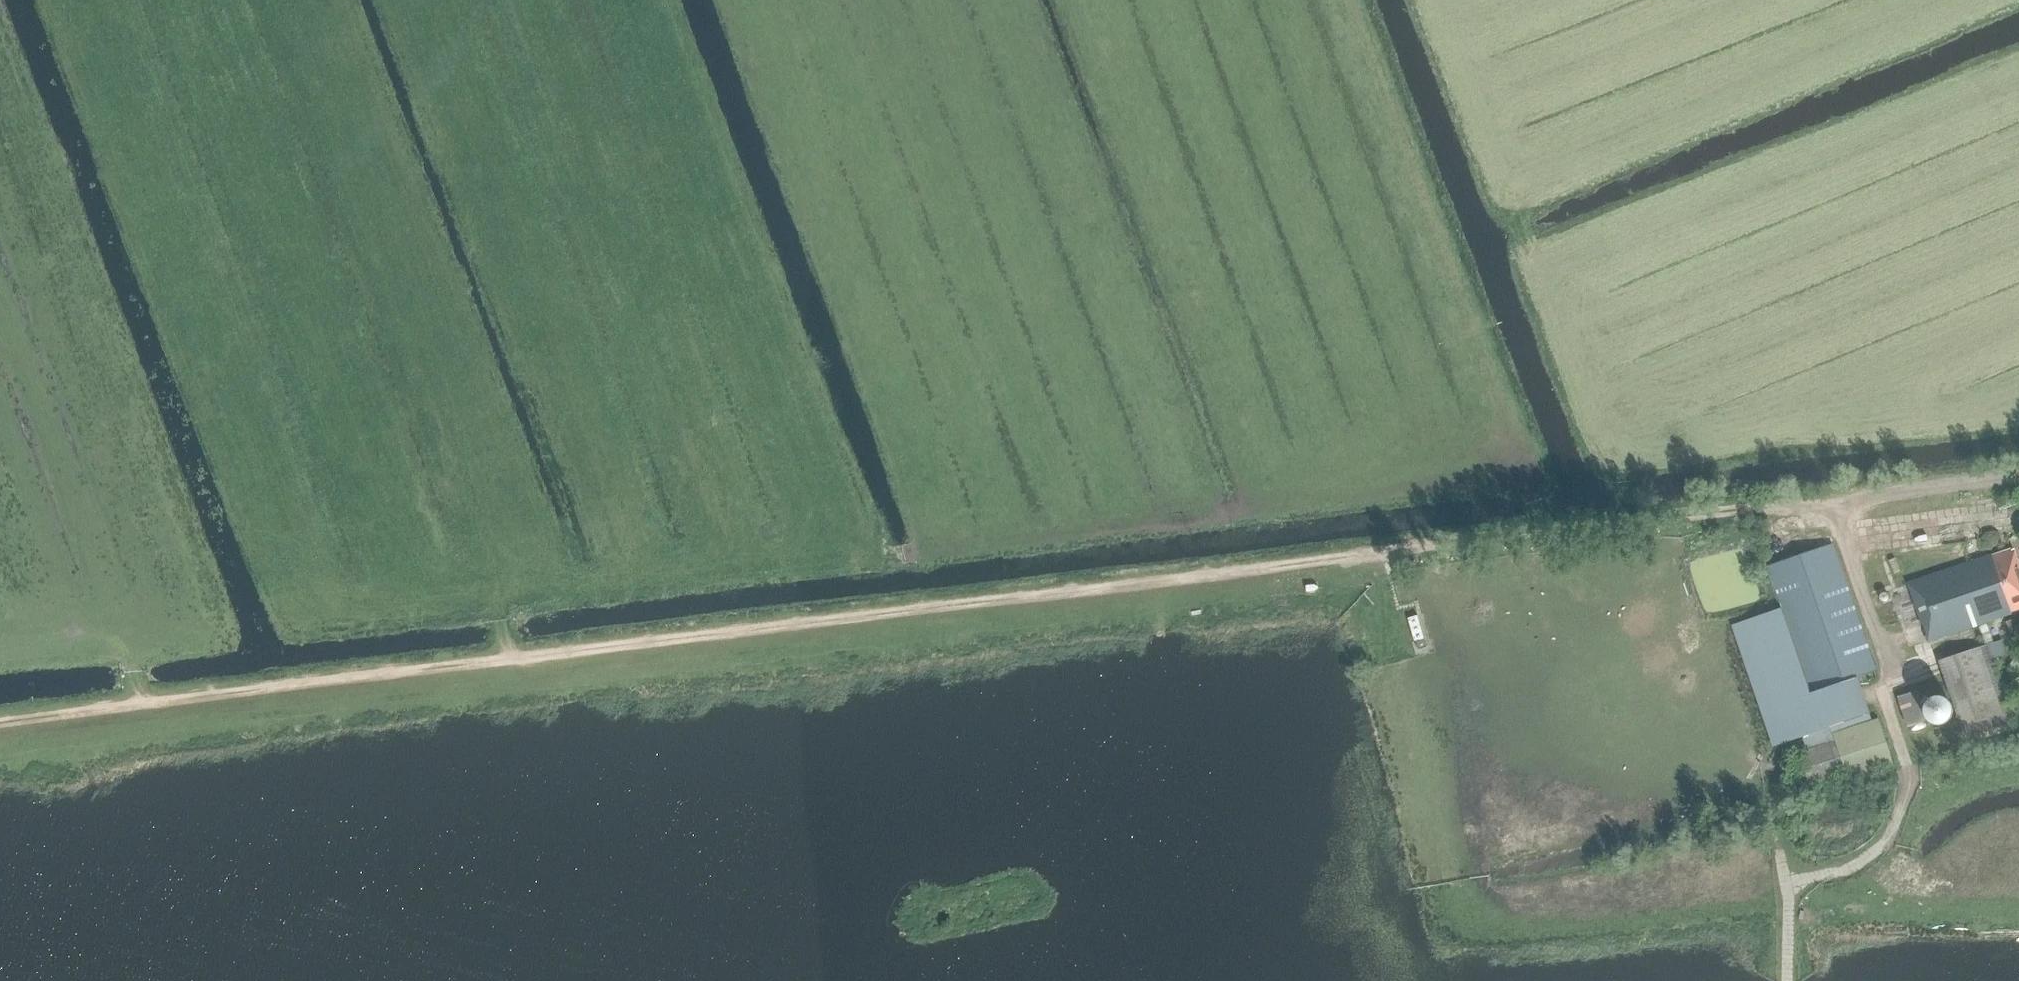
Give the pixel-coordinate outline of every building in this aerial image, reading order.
[(1768,566),(1783,609),(1734,626),(1775,746),(1868,713),(1855,677),(1874,670),(1829,544),(1768,566)] [(1979,623),(2018,609),(2018,568),(2012,548),(1908,584),(1926,636),(1928,641),(1979,623)] [(2006,621),(2009,631),(2017,629),(2013,618),(2006,621)] [(2002,639),(1986,645),(1991,659),(2003,655),(2002,639)] [(1968,738),(2018,720),(2018,712),(2009,686),(2002,688),(1991,659),(1986,645),(1940,661),(1968,738)] [(2009,665),(2017,671),(2018,669),(2018,660),(2015,657),(2009,665)] [(1897,698),(1907,728),(1927,722),(1916,691),(1897,698)] [(1952,713),(1952,710),(1952,708),(1952,705),(1950,702),(1949,700),(1947,698),(1945,697),(1942,696),(1939,695),(1937,695),(1934,696),(1931,697),(1929,699),(1927,700),(1926,703),(1925,705),(1924,708),(1924,711),(1924,713),(1925,716),(1927,718),(1928,720),(1931,722),(1933,723),(1936,724),(1938,724),(1941,724),(1944,723),(1946,722),(1948,720),(1950,718),(1951,715),(1952,713)] [(1847,782),(1894,767),(1878,719),(1833,734),(1835,741),(1798,753),(1810,787),(1845,775),(1847,782)]
